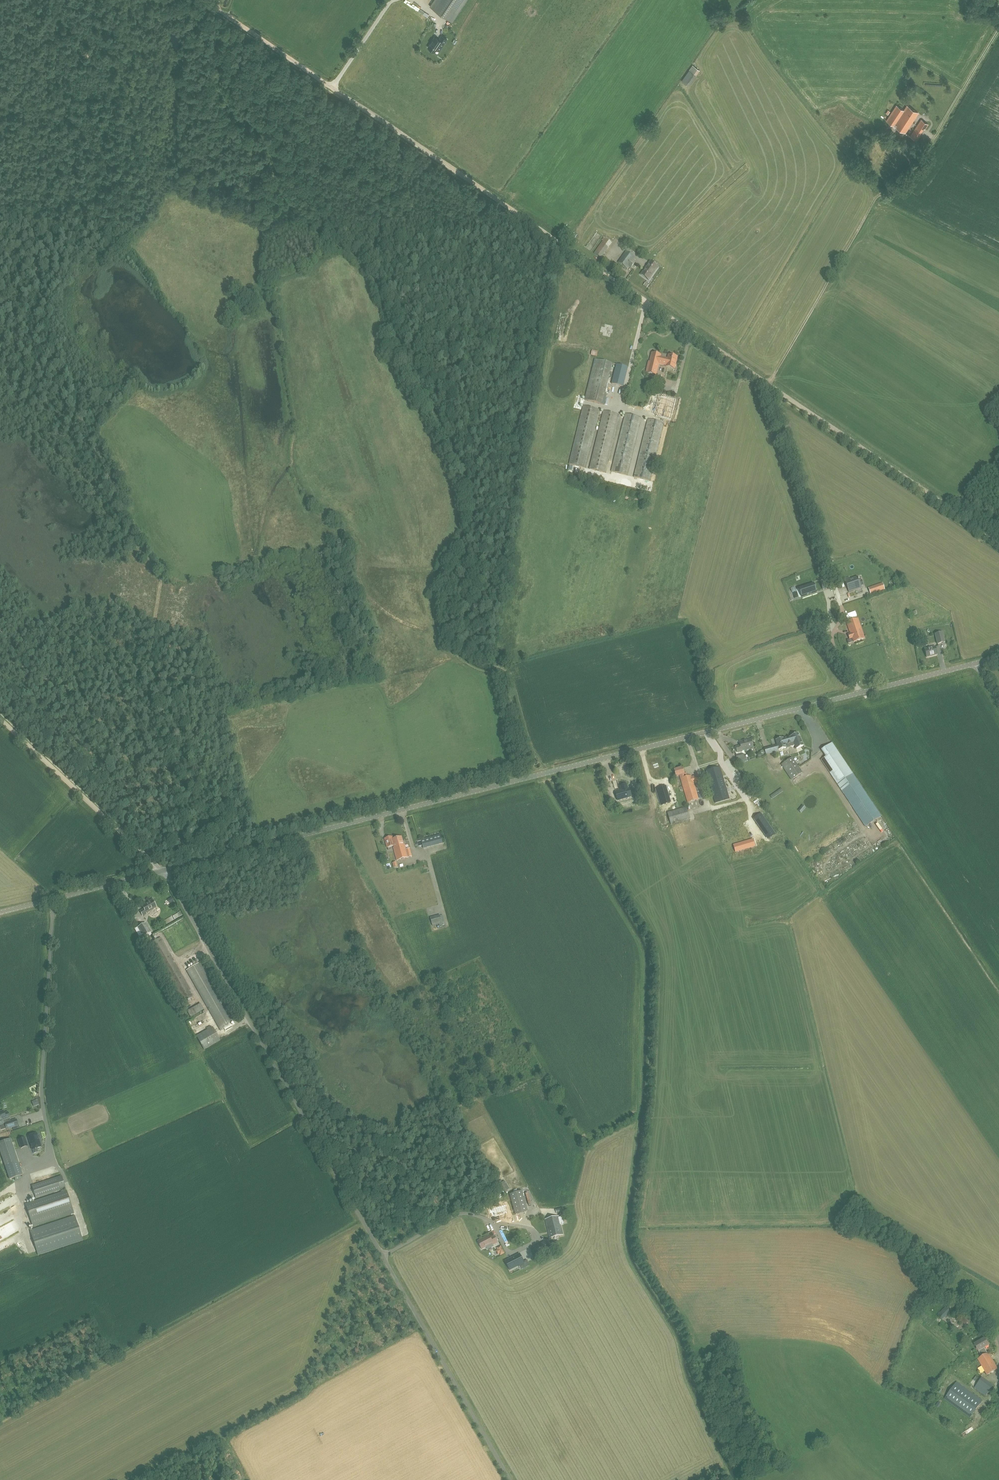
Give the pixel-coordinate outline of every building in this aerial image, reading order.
[(430,6),(452,21),(466,0),(434,0),(430,6)] [(442,36),(439,40),(435,37),(432,41),(432,42),(428,47),(429,48),(429,49),(431,50),(432,50),(435,52),(437,49),(439,51),(447,39),(442,36)] [(689,86),(696,76),(699,70),(692,65),(689,71),(682,81),(689,86)] [(896,105),(886,120),(905,132),(918,112),(907,105),(904,110),(896,105)] [(910,136),(917,140),(920,136),(919,135),(924,128),(925,129),(928,124),(921,119),(910,136)] [(594,253),(601,258),(612,243),(605,238),(604,237),(602,240),(603,241),(594,253)] [(626,251),(618,263),(627,269),(629,267),(631,268),(635,263),(633,261),(635,258),(626,251)] [(649,280),(658,267),(650,261),(641,274),(649,280)] [(613,326),(605,324),(605,327),(602,326),(600,332),(603,333),(602,335),(610,337),(611,333),(612,334),(614,330),(612,329),(613,326)] [(647,373),(656,375),(659,363),(666,365),(666,366),(673,368),(674,363),(675,363),(677,357),(669,355),(668,359),(660,357),(660,355),(652,353),(647,373)] [(602,405),(604,405),(607,395),(605,394),(612,363),(594,359),(584,400),(602,405)] [(624,387),(628,367),(616,364),(611,384),(624,387)] [(654,415),(669,419),(673,399),(659,396),(654,415)] [(585,468),(599,410),(583,406),(569,464),(585,468)] [(605,472),(619,415),(603,411),(589,469),(605,472)] [(627,475),(641,417),(625,413),(611,472),(627,475)] [(650,481),(664,423),(648,419),(634,477),(650,481)] [(844,579),(849,592),(861,588),(858,577),(850,579),(849,577),(844,579)] [(820,581),(822,589),(825,588),(824,583),(829,581),(828,578),(820,581)] [(817,591),(814,583),(801,587),(804,595),(817,591)] [(882,584),(868,589),(870,594),(883,590),(882,584)] [(848,634),(850,639),(852,638),(853,642),(864,638),(858,618),(846,622),(850,633),(848,634)] [(945,642),(942,632),(935,634),(937,644),(945,642)] [(925,650),(927,659),(938,656),(935,647),(925,650)] [(775,741),(776,744),(778,751),(795,746),(796,749),(803,746),(798,733),(790,737),(775,741)] [(750,748),(753,747),(751,739),(746,741),(746,742),(740,743),(740,745),(736,747),(737,752),(742,751),(742,750),(745,749),(746,753),(751,752),(750,748)] [(821,750),(826,757),(821,760),(865,827),(881,816),(865,792),(832,742),(821,750)] [(776,744),(764,747),(766,753),(778,751),(776,744)] [(736,755),(738,761),(739,764),(747,762),(745,755),(743,755),(743,753),(736,755)] [(792,758),(781,765),(792,781),(803,773),(792,758)] [(731,797),(722,766),(709,770),(718,801),(731,797)] [(685,777),(681,778),(688,802),(698,799),(693,783),(699,781),(697,775),(692,777),(691,776),(685,777)] [(629,788),(628,789),(626,784),(622,785),(624,790),(616,792),(618,800),(631,796),(629,788)] [(665,787),(657,789),(661,805),(670,802),(665,787)] [(682,825),(691,823),(687,807),(667,813),(671,825),(681,822),(682,825)] [(773,831),(761,814),(755,819),(766,836),(773,831)] [(392,837),(385,839),(387,848),(395,846),(393,839),(392,837)] [(401,837),(393,839),(395,846),(394,846),(394,847),(393,847),(397,860),(412,857),(409,849),(406,850),(405,845),(404,845),(401,837)] [(750,840),(731,846),(733,852),(752,846),(750,840)] [(154,902),(155,901),(153,899),(152,899),(148,901),(149,902),(142,906),(144,909),(140,911),(143,916),(147,914),(146,913),(156,907),(154,902)] [(443,923),(441,915),(431,918),(433,926),(443,923)] [(151,932),(146,923),(137,927),(138,928),(135,930),(141,941),(152,935),(150,933),(151,932)] [(182,1003),(194,996),(161,937),(149,944),(182,1003)] [(219,1029),(228,1023),(233,1021),(199,963),(186,970),(219,1029)] [(204,1050),(220,1041),(212,1027),(196,1036),(204,1050)] [(3,1119),(4,1124),(0,1125),(0,1129),(0,1130),(6,1129),(18,1125),(16,1119),(11,1121),(10,1118),(8,1112),(4,1113),(3,1111),(0,1112),(0,1120),(3,1119)] [(37,1133),(28,1136),(33,1150),(41,1147),(37,1133)] [(25,1137),(18,1139),(21,1148),(28,1146),(25,1137)] [(0,1142),(0,1152),(5,1166),(19,1162),(11,1138),(0,1142)] [(19,1162),(5,1166),(9,1179),(23,1175),(19,1162)] [(62,1176),(32,1185),(36,1198),(60,1190),(61,1193),(67,1191),(62,1176)] [(61,1193),(26,1204),(33,1227),(74,1214),(67,1191),(61,1193)] [(511,1194),(517,1214),(528,1211),(522,1191),(511,1194)] [(505,1205),(488,1209),(491,1218),(508,1213),(505,1205)] [(75,1215),(30,1230),(38,1255),(83,1240),(75,1215)] [(546,1219),(548,1229),(561,1225),(564,1224),(562,1216),(559,1217),(558,1216),(546,1219)] [(561,1225),(548,1229),(550,1238),(563,1235),(561,1225)] [(492,1245),(498,1242),(495,1236),(491,1238),(489,1235),(478,1241),(482,1249),(492,1244),(492,1245)] [(505,1253),(501,1246),(496,1248),(497,1250),(496,1250),(498,1254),(500,1254),(500,1256),(505,1253)] [(535,1257),(540,1255),(535,1246),(531,1248),(535,1257)] [(520,1254),(507,1260),(512,1269),(524,1263),(520,1254)] [(950,1311),(946,1307),(937,1315),(942,1320),(950,1311)] [(998,1369),(997,1367),(988,1353),(987,1354),(984,1349),(989,1345),(985,1338),(975,1344),(979,1351),(980,1351),(983,1356),(978,1359),(987,1375),(998,1369)] [(986,1396),(994,1385),(983,1377),(975,1388),(986,1396)] [(945,1399),(970,1418),(982,1401),(957,1382),(945,1399)]
